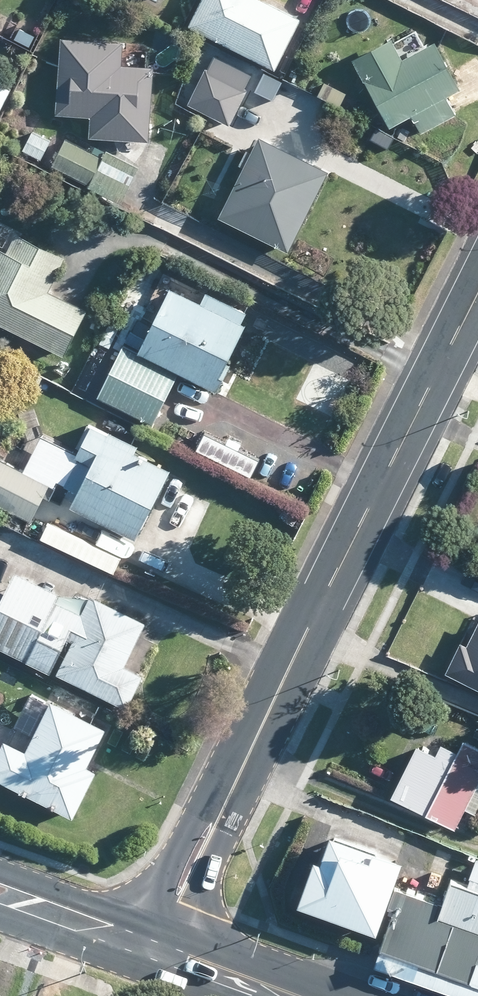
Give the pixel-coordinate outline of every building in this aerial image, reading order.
[(266,66),(252,95),(271,104),(310,24),(266,3),(260,0),(203,0),(189,28),(266,66)] [(17,36),(35,46),(40,36),(23,26),(17,36)] [(463,110),(461,107),(453,93),(467,86),(436,31),(431,33),(367,68),(397,123),(416,112),(420,118),(425,115),(431,127),(463,110)] [(241,108),(251,87),(248,85),(254,72),(219,54),(215,60),(211,68),(199,61),(192,75),(194,76),(187,89),(196,93),(192,102),(233,123),(235,119),(236,116),(238,112),(241,108)] [(151,63),(116,60),(65,57),(61,111),(107,114),(115,115),(155,118),(159,63),(151,63)] [(363,102),(349,95),(344,105),(358,113),(363,102)] [(293,249),(335,168),(266,132),(265,134),(261,142),(257,149),(251,146),(244,162),(250,164),(248,168),(225,214),(293,249)] [(108,156),(96,149),(70,136),(56,164),(126,201),(145,164),(137,160),(118,149),(113,147),(108,156)] [(46,242),(22,230),(21,232),(12,249),(0,243),(0,319),(23,330),(31,335),(69,353),(92,307),(80,302),(54,288),(71,255),(46,242)] [(212,289),(211,292),(207,299),(178,283),(149,338),(137,331),(133,330),(129,338),(185,367),(217,384),(225,388),(251,322),(247,319),(252,310),(212,289)] [(164,409),(183,370),(128,342),(102,393),(158,421),(164,409)] [(141,536),(171,477),(176,465),(142,448),(144,443),(115,428),(114,430),(93,419),(80,444),(86,447),(84,450),(77,446),(75,449),(66,468),(74,472),(70,482),(84,489),(78,501),(77,503),(141,536)] [(35,518),(47,495),(54,480),(0,452),(0,500),(35,518)] [(463,604),(465,600),(474,581),(435,563),(424,587),(463,604)] [(96,593),(87,612),(61,599),(65,590),(21,569),(7,598),(0,595),(0,642),(55,668),(76,637),(78,638),(63,671),(133,704),(150,671),(141,666),(131,661),(147,628),(152,619),(96,593)] [(473,619),(459,646),(453,643),(439,674),(477,693),(477,622),(473,619)] [(102,766),(93,762),(112,724),(58,698),(33,748),(10,737),(2,753),(0,752),(0,773),(81,813),(101,772),(103,767),(102,766)] [(468,813),(477,794),(477,783),(472,780),(477,767),(477,749),(463,742),(462,744),(456,741),(450,754),(433,745),(428,756),(408,746),(383,798),(447,830),(449,825),(458,808),(462,810),(468,813)] [(378,932),(394,888),(403,860),(332,834),(323,860),(316,858),(299,903),(378,932)] [(475,879),(472,888),(454,882),(446,904),(441,902),(450,876),(412,863),(403,888),(399,887),(393,905),(400,908),(397,917),(382,957),(379,966),(461,995),(477,995),(477,880),(475,879)]
